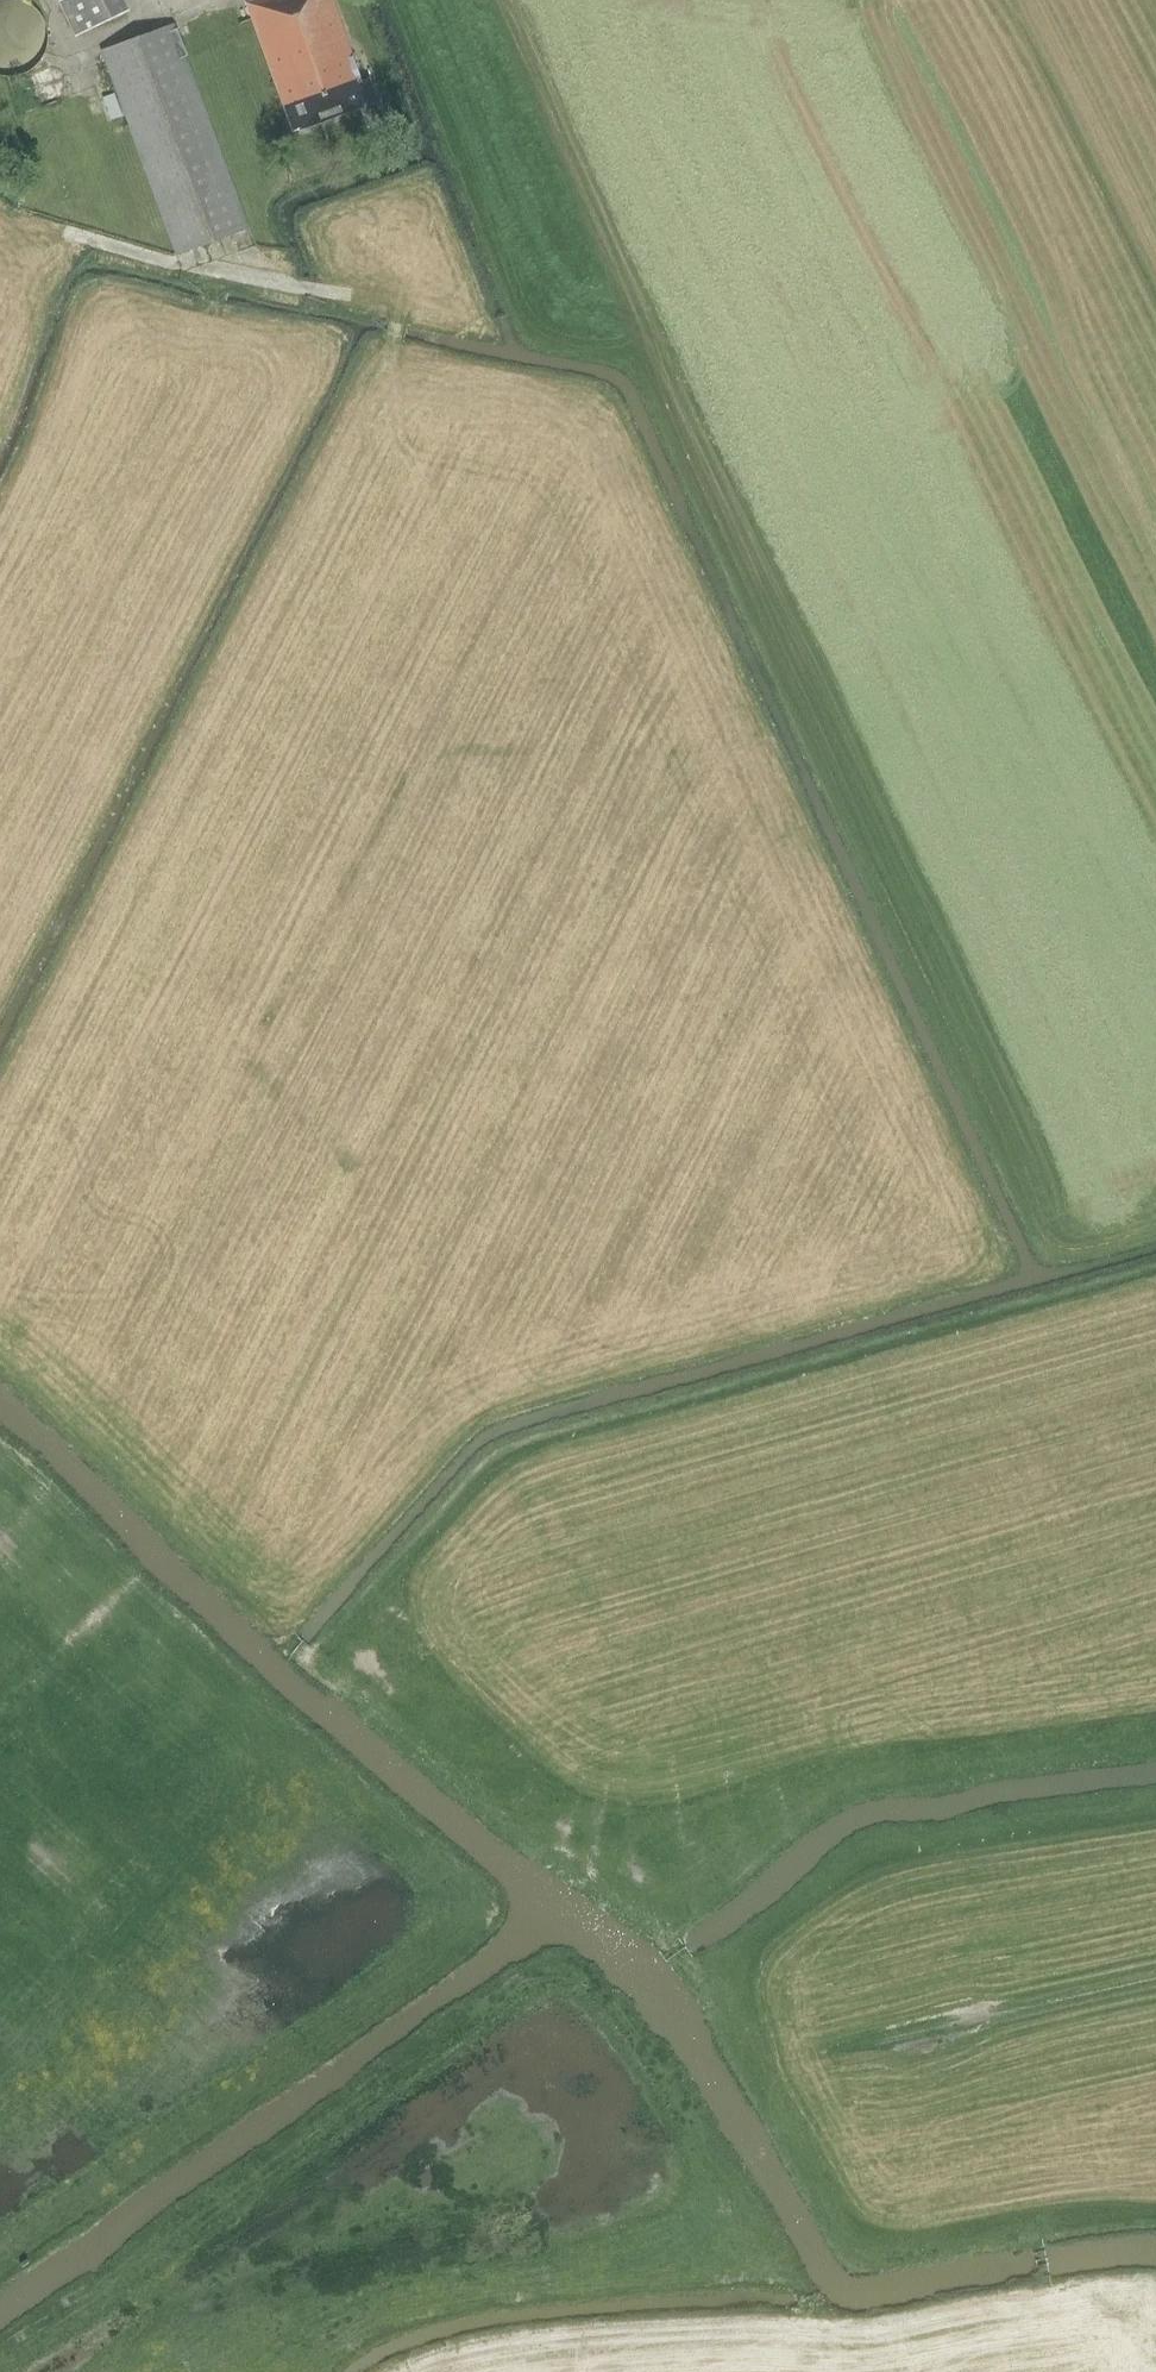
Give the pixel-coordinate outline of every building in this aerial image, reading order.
[(3,75),(9,76),(13,75),(19,74),(23,73),(26,71),(31,69),(36,66),(38,63),(40,61),(41,59),(42,57),(43,56),(44,53),(46,49),(47,46),(47,45),(47,43),(47,42),(47,39),(47,32),(47,30),(47,27),(46,26),(46,24),(44,21),(44,19),(43,17),(40,13),(37,9),(33,5),(31,4),(29,2),(25,0),(0,0),(0,75),(3,75)] [(58,2),(75,37),(128,11),(123,0),(61,0),(58,2)] [(247,3),(294,131),(377,100),(369,77),(361,80),(332,0),(254,0),(247,3)] [(177,254),(248,227),(176,29),(175,29),(174,24),(102,50),(177,254)]
